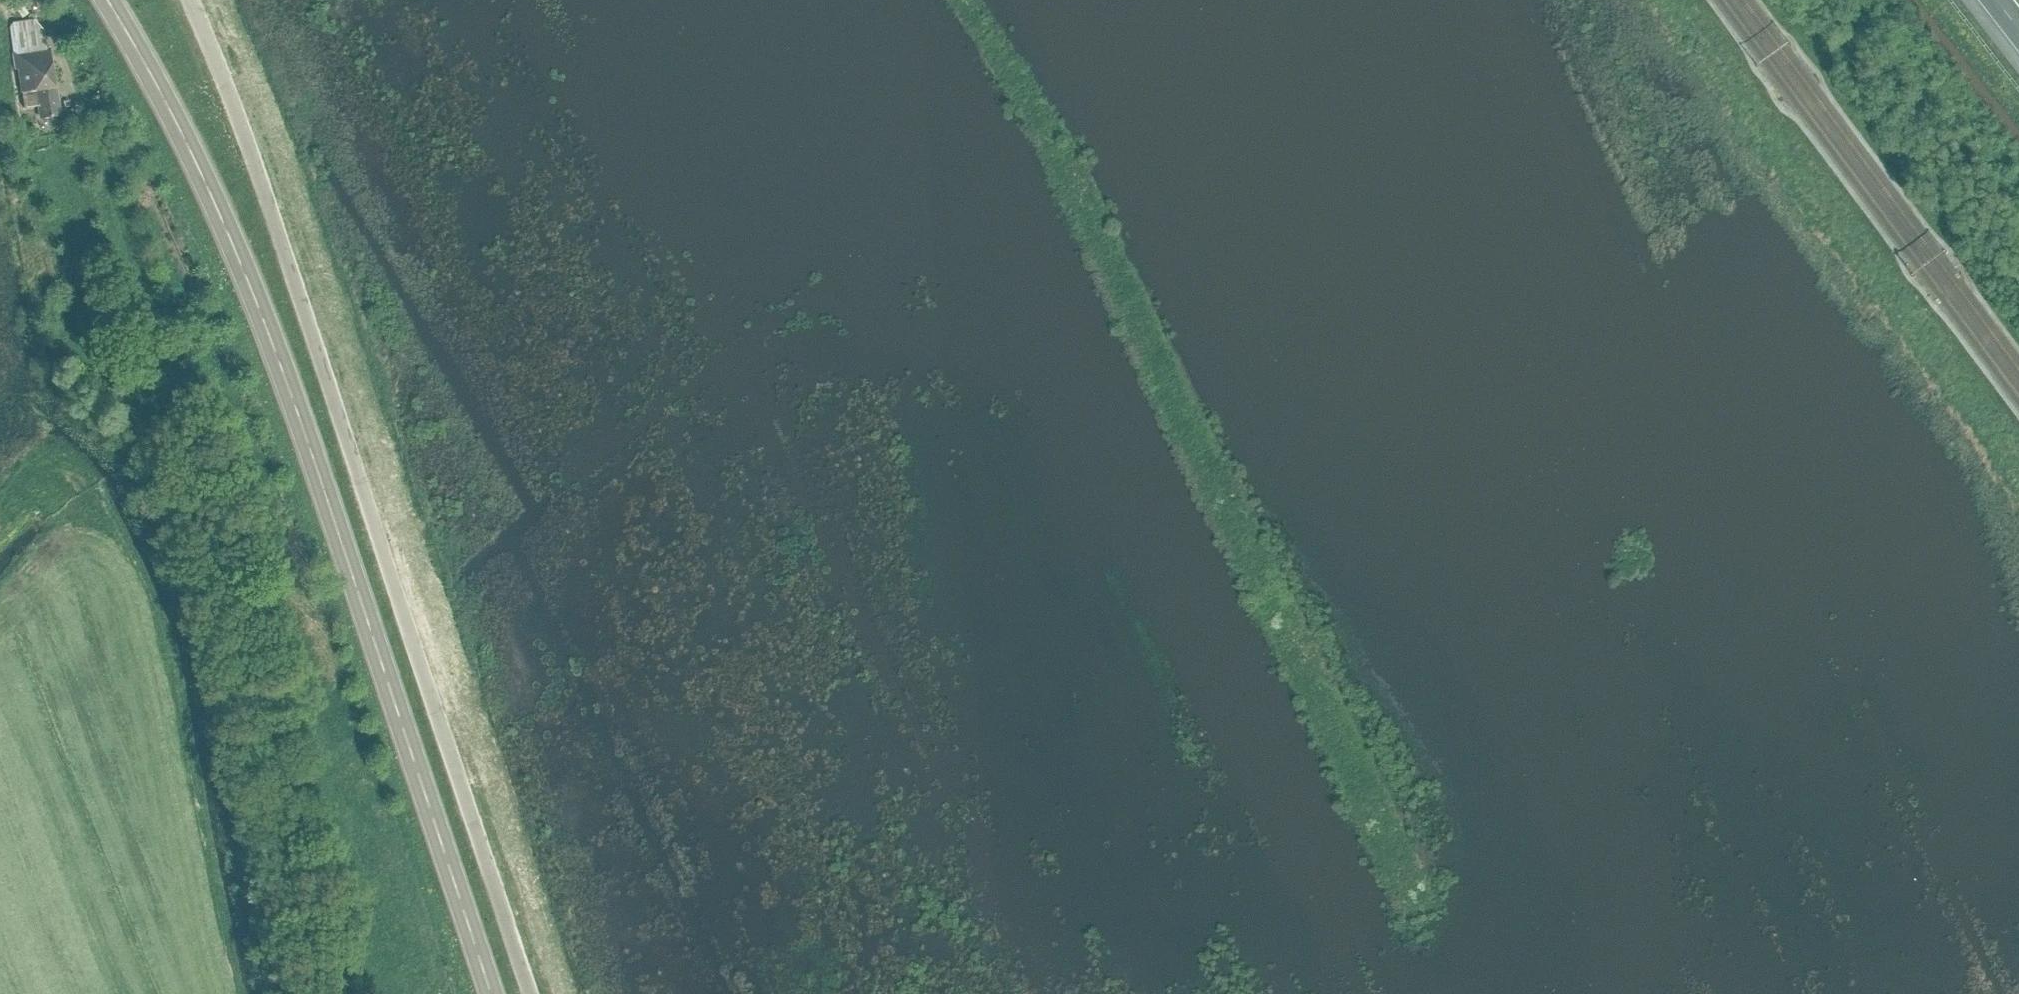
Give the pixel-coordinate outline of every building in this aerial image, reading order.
[(11,5),(20,18),(27,13),(18,0),(3,0),(8,7),(11,5)] [(42,31),(33,20),(12,23),(9,27),(15,69),(17,69),(23,109),(39,106),(40,119),(59,117),(49,48),(45,48),(42,31)]
